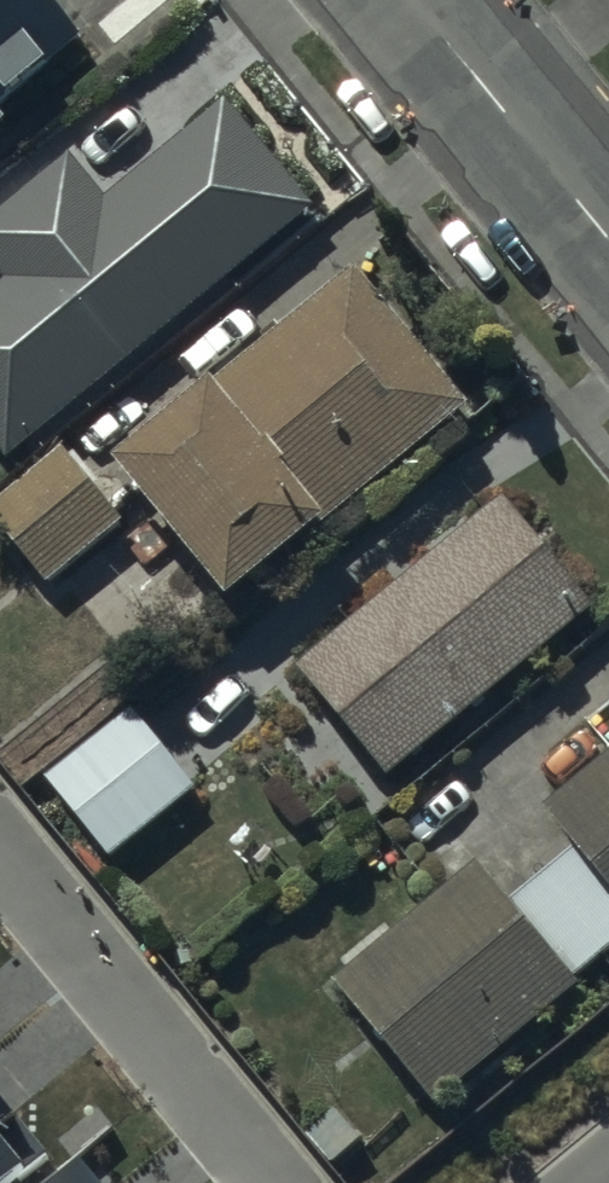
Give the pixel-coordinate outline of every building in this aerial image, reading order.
[(10,120),(5,114),(49,78),(46,75),(82,45),(46,0),(0,0),(0,128),(10,120)] [(7,464),(312,215),(226,110),(106,208),(71,165),(0,222),(0,279),(6,286),(0,291),(0,455),(7,464)] [(353,276),(111,477),(227,616),(469,416),(353,276)] [(0,508),(0,532),(47,591),(124,529),(65,456),(0,508)] [(500,510),(292,676),(386,786),(588,615),(500,510)] [(133,713),(44,783),(109,866),(198,796),(133,713)] [(337,989),(434,1111),(578,995),(573,989),(608,960),(608,764),(545,815),(578,856),(510,910),(481,874),(337,989)] [(46,1153),(0,1097),(0,1182),(10,1182),(46,1153)] [(46,1182),(98,1182),(78,1158),(46,1182)]
